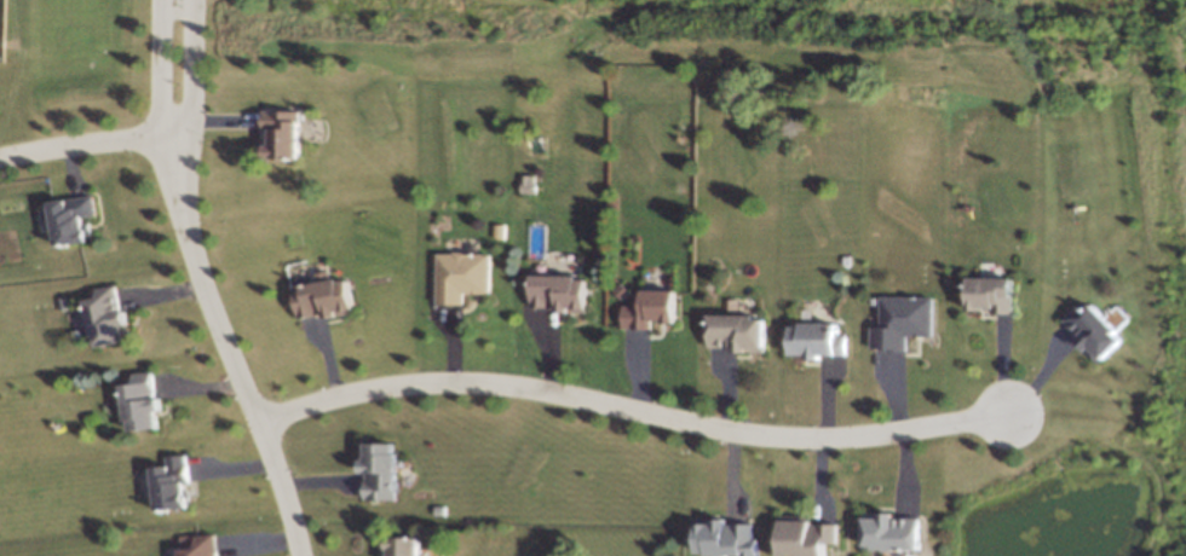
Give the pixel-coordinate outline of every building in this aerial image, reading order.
[(267,155),(299,156),(304,106),(271,105),(267,155)] [(536,193),(536,174),(520,174),(520,193),(536,193)] [(64,247),(96,241),(88,190),(56,197),(64,247)] [(441,251),(441,284),(490,286),(490,254),(441,251)] [(532,273),(532,305),(583,308),(582,274),(532,273)] [(974,277),(974,308),(1025,312),(1024,278),(974,277)] [(298,286),(303,318),(353,311),(346,279),(298,286)] [(98,346),(129,340),(122,289),(90,296),(98,346)] [(628,291),(628,323),(679,326),(678,293),(628,291)] [(1094,303),(1071,326),(1106,363),(1128,338),(1094,303)] [(886,306),(886,337),(937,341),(935,307),(886,306)] [(714,314),(714,346),(765,349),(764,315),(714,314)] [(795,322),(795,353),(846,357),(845,323),(795,322)] [(134,436),(166,429),(159,380),(126,387),(134,436)] [(365,497),(397,498),(402,448),(369,447),(365,497)] [(161,515),(192,508),(185,458),(152,465),(161,515)] [(874,554),(908,555),(925,555),(923,523),(874,522),(874,554)] [(699,555),(716,555),(750,555),(749,525),(699,523),(699,555)] [(787,555),(804,555),(837,555),(836,525),(787,523),(787,555)] [(214,537),(182,544),(184,555),(217,555),(214,537)] [(425,541),(392,540),(391,555),(423,555),(425,541)]
